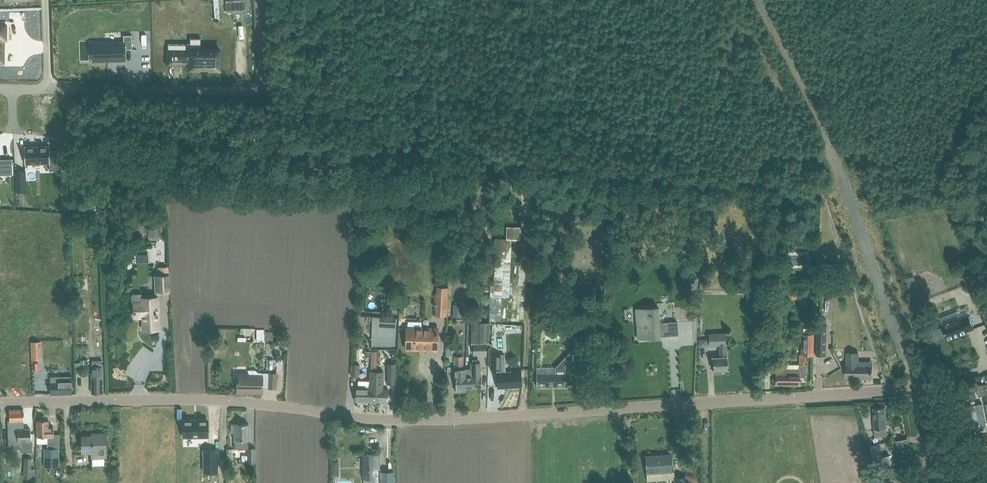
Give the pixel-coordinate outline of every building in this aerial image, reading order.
[(226,0),(227,12),(233,12),(233,14),(245,13),(245,12),(251,12),(250,0),(230,0),(226,0)] [(124,42),(92,43),(92,61),(125,59),(125,48),(132,48),(132,34),(123,35),(124,42)] [(189,45),(167,45),(166,65),(188,65),(188,70),(200,70),(200,72),(207,72),(207,70),(219,70),(219,50),(200,50),(200,39),(189,39),(189,45)] [(55,142),(30,142),(30,159),(55,159),(55,166),(63,166),(63,147),(55,147),(55,142)] [(12,174),(12,159),(0,160),(0,174),(12,174)] [(25,171),(16,171),(17,191),(26,191),(25,171)] [(775,198),(763,198),(763,207),(775,207),(775,198)] [(431,213),(432,220),(449,219),(448,212),(431,213)] [(490,321),(490,323),(501,323),(502,306),(502,297),(509,297),(511,239),(520,239),(521,226),(508,226),(507,238),(496,238),(494,284),(492,284),(490,321)] [(804,267),(804,244),(789,244),(789,268),(804,267)] [(148,261),(148,253),(135,253),(135,262),(148,261)] [(170,294),(169,266),(159,267),(159,275),(154,275),(155,294),(170,294)] [(808,274),(811,278),(817,274),(813,269),(808,274)] [(771,286),(772,276),(760,275),(759,286),(771,286)] [(557,285),(538,285),(537,295),(557,295),(557,285)] [(448,315),(449,288),(436,287),(436,305),(437,305),(437,315),(448,315)] [(158,297),(142,298),(142,295),(141,293),(133,294),(132,296),(132,303),(134,302),(135,317),(143,317),(144,330),(160,329),(158,297)] [(747,295),(747,305),(755,305),(755,295),(747,295)] [(461,303),(452,302),(451,317),(461,318),(461,303)] [(636,309),(637,328),(638,338),(660,337),(660,334),(666,333),(666,335),(678,335),(677,322),(659,323),(658,307),(636,309)] [(690,317),(697,317),(698,309),(690,309),(690,317)] [(943,326),(930,331),(934,342),(947,337),(948,339),(967,332),(967,331),(974,328),(969,315),(959,319),(956,311),(939,318),(943,326)] [(371,319),(371,346),(395,346),(395,319),(371,319)] [(471,321),(471,329),(472,329),(472,344),(473,344),(473,354),(485,354),(485,343),(489,344),(490,323),(490,321),(489,321),(471,321)] [(490,323),(489,344),(500,344),(501,323),(490,323)] [(825,355),(826,324),(816,323),(815,354),(825,355)] [(438,328),(407,327),(407,349),(437,349),(438,328)] [(272,339),(273,332),(264,332),(264,330),(257,329),(256,339),(272,339)] [(713,359),(713,360),(714,370),(714,373),(722,372),(722,370),(728,369),(726,333),(708,334),(709,346),(718,345),(719,358),(713,359)] [(800,368),(776,369),(775,385),(800,385),(800,377),(807,377),(807,364),(805,364),(806,354),(813,354),(814,334),(802,334),(802,355),(800,355),(800,364),(800,368)] [(536,374),(536,386),(565,385),(565,374),(565,367),(569,362),(575,361),(575,362),(584,361),(583,337),(574,337),(574,347),(555,367),(555,373),(536,374)] [(220,350),(227,348),(224,341),(218,344),(220,350)] [(33,359),(41,359),(41,342),(32,342),(33,359)] [(370,401),(388,402),(388,389),(384,389),(384,372),(376,371),(377,351),(372,351),(371,371),(369,371),(369,387),(371,387),(370,401)] [(847,377),(872,378),(872,365),(866,365),(866,361),(859,361),(859,353),(847,353),(847,364),(847,377)] [(491,354),(490,370),(499,370),(499,372),(497,372),(497,378),(498,388),(522,386),(521,376),(521,375),(521,369),(511,370),(511,371),(506,371),(505,354),(491,354)] [(463,356),(455,356),(456,381),(456,391),(464,391),(464,388),(466,388),(465,368),(462,369),(462,366),(464,366),(463,356)] [(103,393),(102,375),(102,360),(92,360),(92,375),(92,393),(103,393)] [(468,368),(465,368),(466,388),(481,387),(481,377),(480,362),(472,363),(472,368),(468,368)] [(396,364),(388,363),(387,383),(396,384),(396,364)] [(360,364),(352,364),(351,376),(359,376),(360,364)] [(52,376),(50,376),(50,384),(51,394),(73,394),(72,376),(72,368),(52,368),(52,376)] [(248,374),(238,373),(238,393),(262,393),(262,387),(269,387),(269,388),(276,388),(277,373),(262,373),(262,376),(248,376),(248,374)] [(355,401),(370,401),(371,387),(369,387),(356,386),(355,401)] [(979,406),(965,409),(970,433),(985,430),(979,406)] [(886,407),(874,408),(875,435),(887,434),(886,407)] [(24,409),(9,410),(10,420),(10,421),(10,428),(11,442),(19,441),(22,441),(22,452),(32,452),(31,441),(31,429),(24,429),(24,428),(24,419),(24,409)] [(54,442),(54,437),(54,427),(49,427),(49,420),(38,420),(38,437),(47,437),(47,442),(54,442)] [(189,420),(183,420),(183,437),(189,437),(197,436),(208,436),(208,420),(200,420),(189,420)] [(234,433),(234,446),(234,449),(248,449),(248,463),(255,463),(255,447),(250,447),(249,438),(249,424),(232,424),(231,433),(234,433)] [(106,456),(106,443),(106,433),(99,434),(99,436),(83,436),(83,454),(91,454),(91,451),(97,451),(97,456),(106,456)] [(60,436),(54,436),(54,437),(54,442),(47,442),(47,448),(44,448),(44,466),(59,466),(59,451),(60,451),(60,436)] [(911,458),(912,458),(908,438),(895,441),(900,461),(903,460),(905,466),(912,464),(911,458)] [(217,450),(203,450),(203,473),(218,472),(217,450)] [(380,464),(380,454),(363,455),(364,482),(377,482),(376,469),(380,469),(380,464)] [(672,471),(670,454),(657,455),(658,458),(646,459),(647,473),(672,471)] [(889,456),(877,458),(879,467),(891,464),(889,456)] [(392,479),(393,479),(393,467),(386,467),(386,476),(380,476),(381,482),(392,482),(392,479)] [(908,470),(910,482),(918,482),(915,468),(908,470)] [(880,482),(888,480),(886,472),(878,474),(880,482)]
